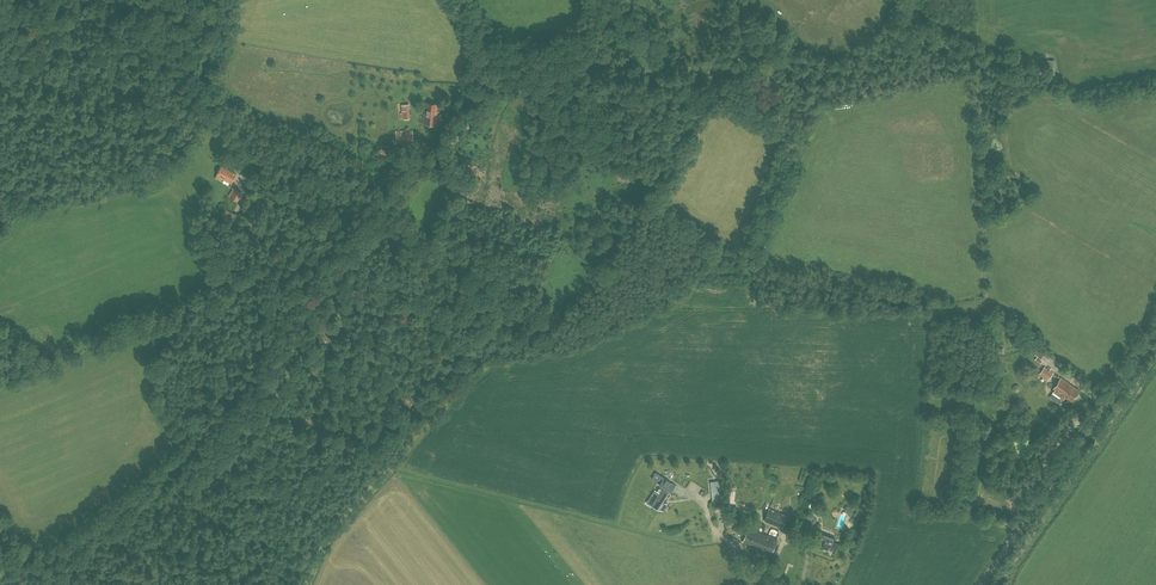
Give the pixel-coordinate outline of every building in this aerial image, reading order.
[(440,126),(441,113),(442,104),(425,102),(423,124),(440,126)] [(401,105),(402,113),(400,113),(401,119),(411,118),(409,104),(401,105)] [(396,144),(413,144),(413,130),(396,130),(396,144)] [(236,173),(228,169),(221,166),(216,176),(231,183),(236,173)] [(170,173),(167,171),(161,177),(165,180),(170,173)] [(242,192),(234,189),(229,197),(237,201),(242,192)] [(1038,356),(1037,357),(1035,360),(1041,364),(1044,360),(1049,353),(1038,344),(1032,352),(1038,356)] [(1039,375),(1048,381),(1054,373),(1045,367),(1039,375)] [(1052,393),(1062,400),(1064,396),(1073,402),(1080,391),(1061,378),(1053,390),(1054,390),(1052,393)] [(667,499),(675,486),(676,485),(664,477),(660,484),(662,485),(657,493),(654,491),(648,501),(649,501),(650,499),(656,503),(655,505),(656,504),(663,509),(663,510),(667,504),(665,502),(665,501),(664,501),(666,498),(667,499)] [(692,513),(696,508),(691,504),(686,509),(684,508),(682,510),(685,513),(688,510),(692,513)] [(782,528),(787,516),(787,515),(769,508),(764,521),(782,528)] [(698,520),(702,516),(698,510),(693,514),(698,520)] [(724,513),(725,524),(734,523),(732,511),(724,513)] [(842,513),(839,526),(846,528),(849,515),(842,513)] [(749,528),(743,542),(754,546),(754,544),(759,546),(758,548),(771,553),(777,539),(762,533),(761,534),(754,531),(754,530),(749,528)] [(838,544),(833,542),(835,538),(824,533),(820,542),(824,544),(823,548),(825,549),(825,548),(834,552),(835,550),(836,550),(838,546),(837,545),(838,544)]
